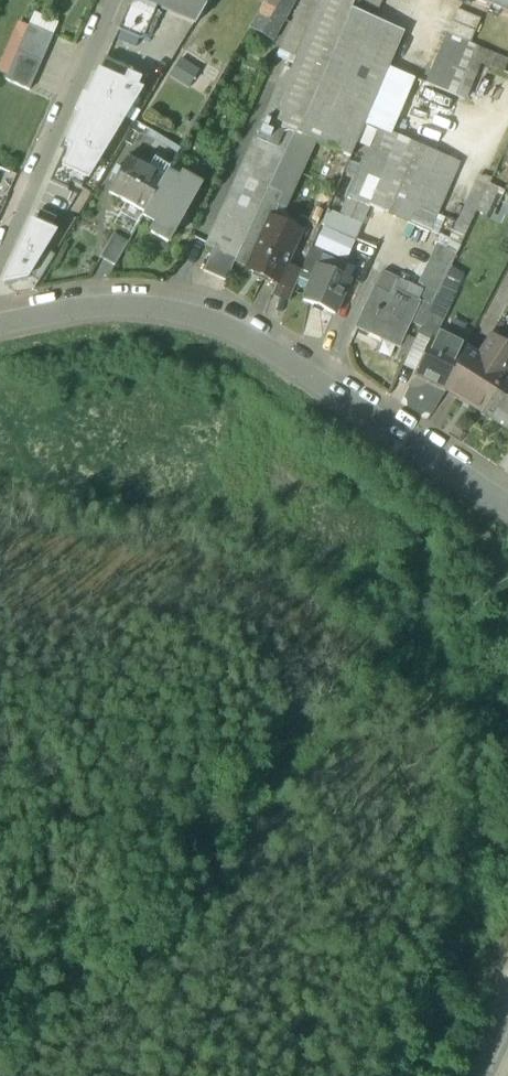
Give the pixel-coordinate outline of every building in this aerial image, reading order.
[(144,0),(131,0),(119,28),(143,39),(158,6),(144,0)] [(158,6),(197,22),(210,0),(144,0),(158,6)] [(251,28),(273,39),(283,20),(289,8),(293,0),(267,0),(251,28)] [(290,72),(285,70),(281,79),(270,105),(271,106),(265,122),(295,134),(356,0),(322,0),(307,32),(290,72)] [(291,25),(307,32),(322,0),(303,0),(291,25)] [(365,0),(356,0),(351,10),(373,19),(379,6),(365,0)] [(507,18),(507,0),(467,0),(507,18)] [(351,10),(295,134),(315,142),(351,156),(364,127),(389,68),(404,33),(373,19),(351,10)] [(54,35),(29,24),(17,52),(42,63),(54,35)] [(291,25),(277,58),(282,60),(274,76),(281,79),(285,70),(290,72),(307,32),(291,25)] [(470,44),(446,33),(424,83),(448,94),(470,44)] [(42,63),(17,52),(5,79),(30,90),(42,63)] [(179,62),(173,78),(191,84),(196,68),(179,62)] [(414,79),(389,68),(364,127),(376,132),(378,128),(391,133),(414,79)] [(49,184),(66,192),(71,183),(84,189),(143,91),(138,88),(142,81),(128,74),(124,81),(100,70),(49,184)] [(295,134),(265,122),(257,140),(286,153),(295,134)] [(391,133),(378,128),(376,132),(348,199),(369,208),(408,225),(439,154),(391,133)] [(275,178),(238,259),(249,264),(269,219),(272,220),(279,204),(285,207),(315,142),(295,134),(286,153),(275,178)] [(257,140),(256,139),(243,164),(275,178),(286,153),(257,140)] [(142,160),(132,154),(128,160),(139,166),(142,160)] [(439,154),(408,225),(429,234),(460,163),(439,154)] [(128,160),(123,169),(117,166),(110,178),(116,182),(110,193),(145,213),(164,179),(139,166),(128,160)] [(275,178),(243,164),(207,246),(214,249),(225,255),(236,260),(237,260),(238,259),(275,178)] [(17,174),(0,166),(0,202),(4,204),(17,174)] [(180,182),(167,174),(164,179),(145,213),(143,217),(156,224),(151,234),(168,244),(179,224),(180,225),(189,209),(188,209),(200,187),(183,177),(180,182)] [(484,195),(466,195),(466,226),(473,226),(473,211),(483,211),(484,195)] [(369,208),(348,199),(340,216),(340,217),(362,226),(369,208)] [(362,226),(340,217),(340,216),(328,211),(322,226),(356,241),(362,226)] [(272,220),(269,219),(249,264),(247,270),(278,284),(286,265),(300,233),(272,220)] [(57,234),(30,223),(2,285),(29,280),(57,234)] [(128,243),(113,234),(100,257),(115,266),(128,243)] [(358,265),(369,267),(374,245),(363,243),(358,265)] [(457,255),(437,246),(430,261),(450,270),(457,255)] [(225,255),(214,249),(204,272),(215,277),(225,255)] [(225,255),(215,277),(226,282),(236,260),(225,255)] [(430,261),(419,285),(424,288),(438,294),(450,270),(430,261)] [(302,272),(286,265),(278,284),(273,295),(290,302),(302,272)] [(349,280),(319,267),(305,301),(335,313),(349,280)] [(398,282),(381,274),(374,289),(391,296),(397,283),(398,282)] [(391,296),(374,289),(355,328),(399,348),(411,323),(422,328),(432,305),(438,294),(424,288),(421,294),(397,283),(391,296)] [(447,311),(432,305),(422,328),(436,334),(447,311)] [(479,355),(457,397),(482,414),(507,375),(507,347),(491,336),(479,355)] [(463,355),(433,340),(415,374),(446,390),(463,355)] [(463,355),(446,390),(457,397),(479,355),(467,347),(463,355)] [(482,414),(507,431),(507,375),(482,414)] [(454,403),(443,398),(433,421),(444,426),(454,403)]
